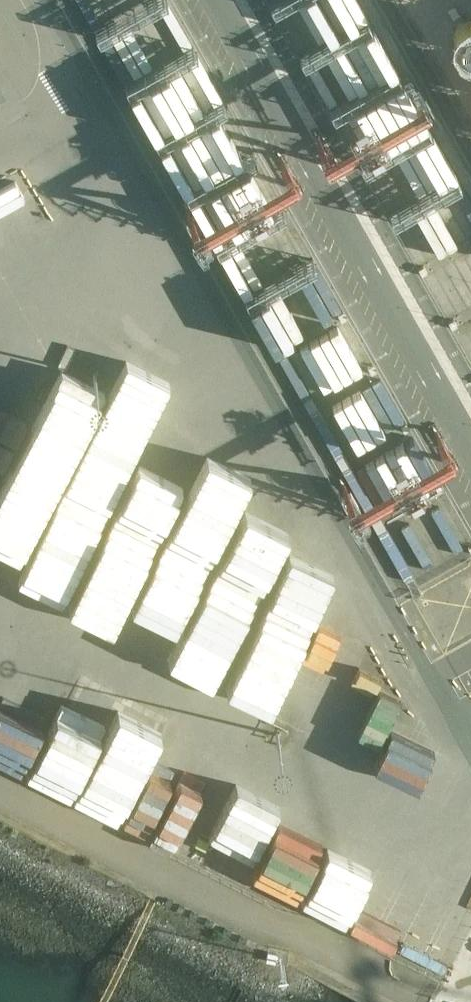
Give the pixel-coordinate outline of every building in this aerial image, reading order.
[(145,13),(138,0),(83,0),(101,35),(145,13)] [(336,50),(358,5),(347,0),(317,0),(301,33),(336,50)] [(389,72),(415,15),(382,0),(368,0),(345,52),(389,72)] [(423,141),(386,214),(431,236),(467,163),(423,141)] [(438,243),(470,259),(470,175),(438,243)] [(357,281),(329,355),(364,368),(370,354),(380,358),(403,298),(357,281)] [(255,354),(289,371),(294,362),(308,369),(321,343),(273,318),(255,354)] [(24,358),(34,375),(77,351),(67,333),(24,358)] [(101,400),(110,381),(66,360),(57,379),(101,400)] [(202,445),(212,416),(168,400),(157,428),(202,445)] [(437,442),(449,446),(458,423),(446,419),(437,442)] [(218,435),(202,471),(281,505),(284,497),(295,502),(309,470),(267,451),(265,456),(218,435)] [(167,532),(210,553),(218,537),(175,515),(167,532)] [(113,813),(163,715),(84,675),(35,774),(113,813)] [(283,796),(276,774),(247,784),(254,806),(283,796)] [(225,794),(229,813),(237,811),(233,792),(225,794)] [(202,803),(205,825),(218,823),(215,801),(202,803)]
